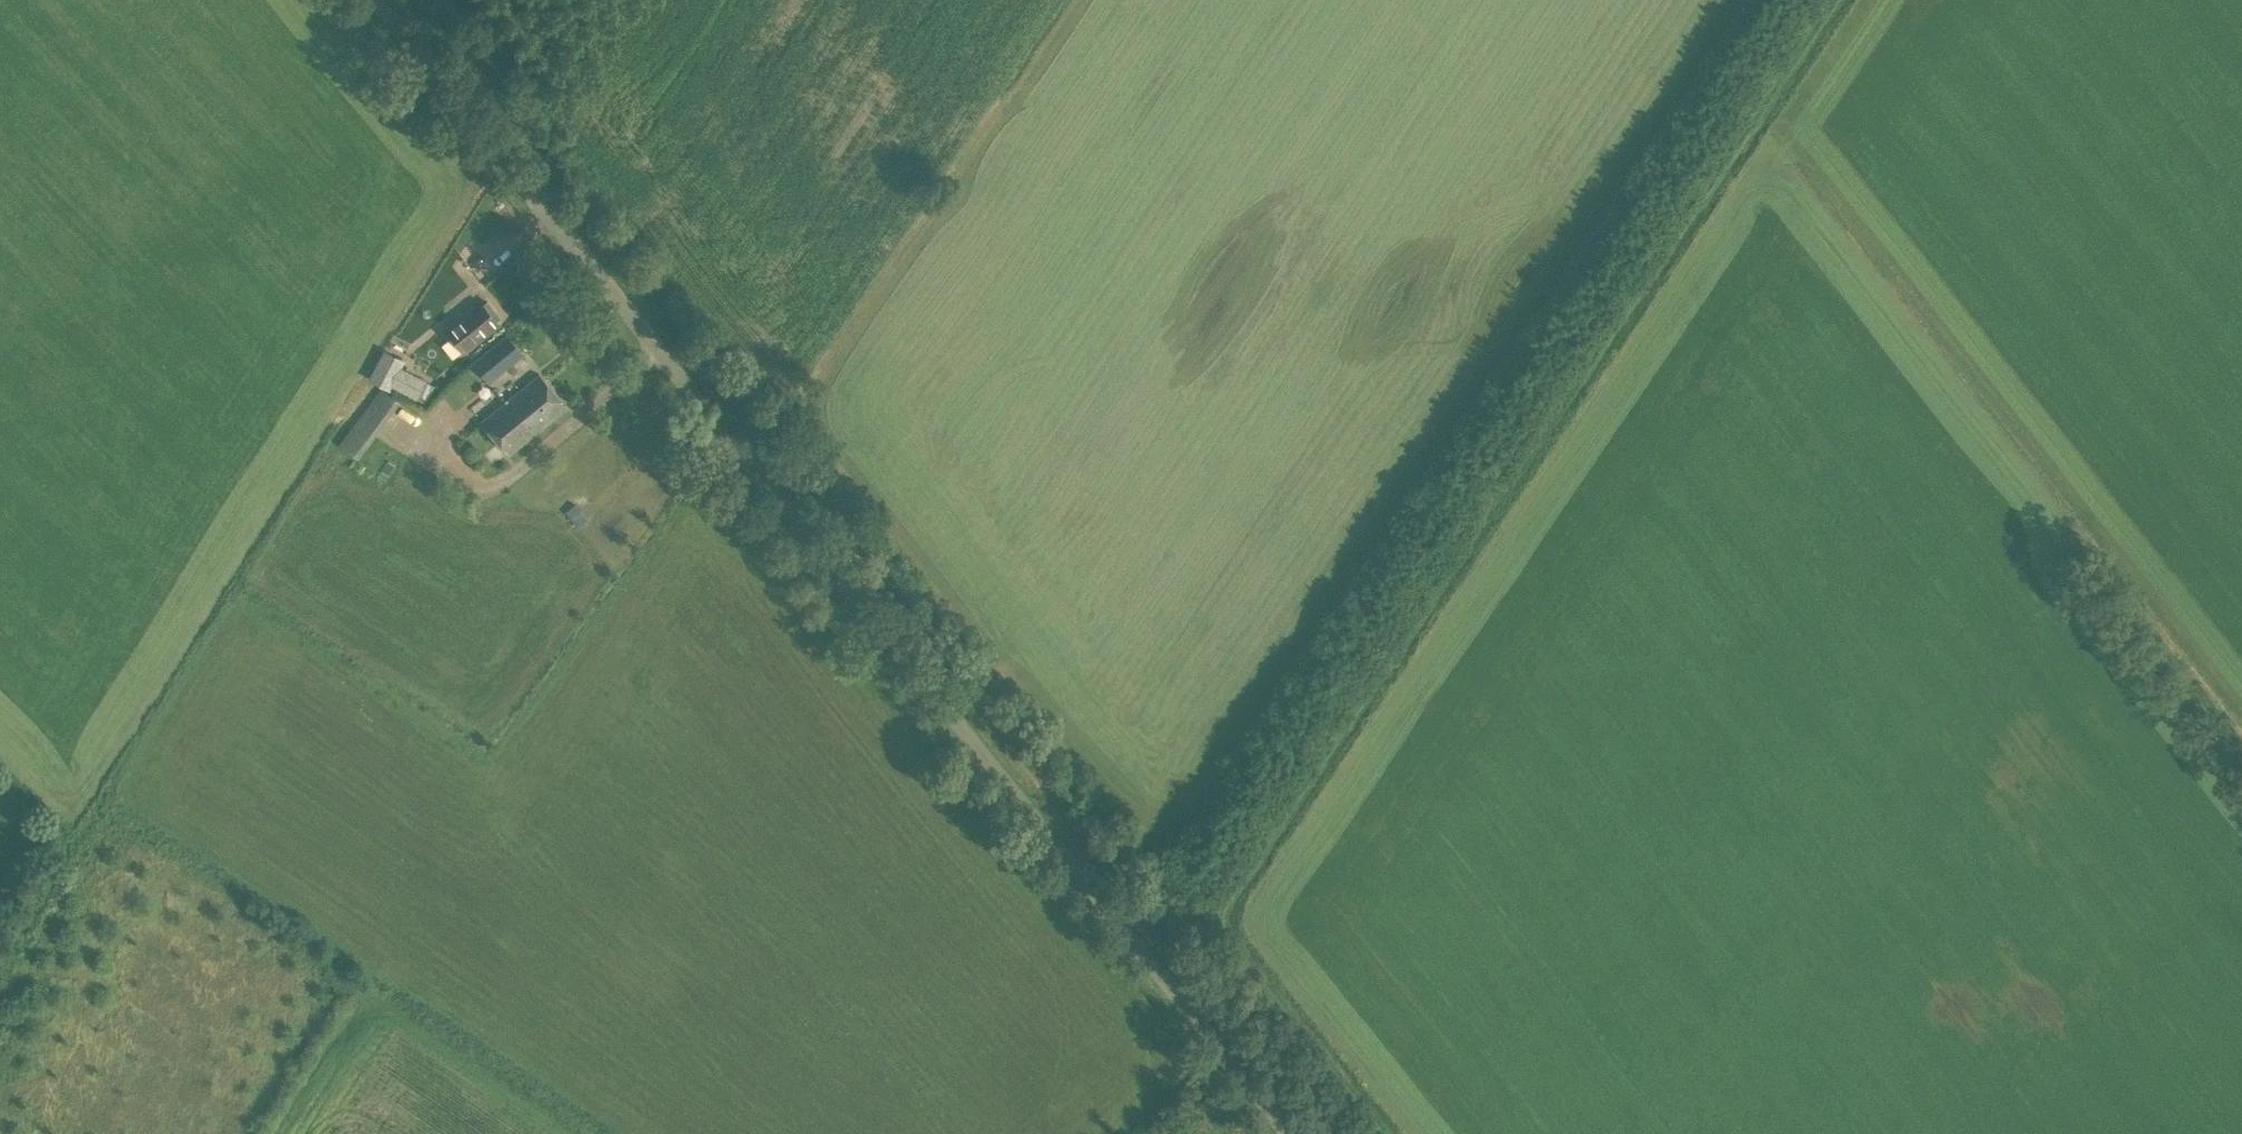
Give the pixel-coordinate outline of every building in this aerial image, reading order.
[(487,300),(482,304),(480,301),(446,329),(464,352),(498,324),(496,321),(501,317),(487,300)] [(488,381),(523,354),(508,335),(473,363),(488,381)] [(398,366),(388,384),(424,403),(434,384),(398,366)] [(508,454),(566,407),(539,375),(482,422),(508,454)] [(358,459),(400,402),(381,387),(339,445),(358,459)] [(575,504),(566,512),(577,526),(587,518),(575,504)]
